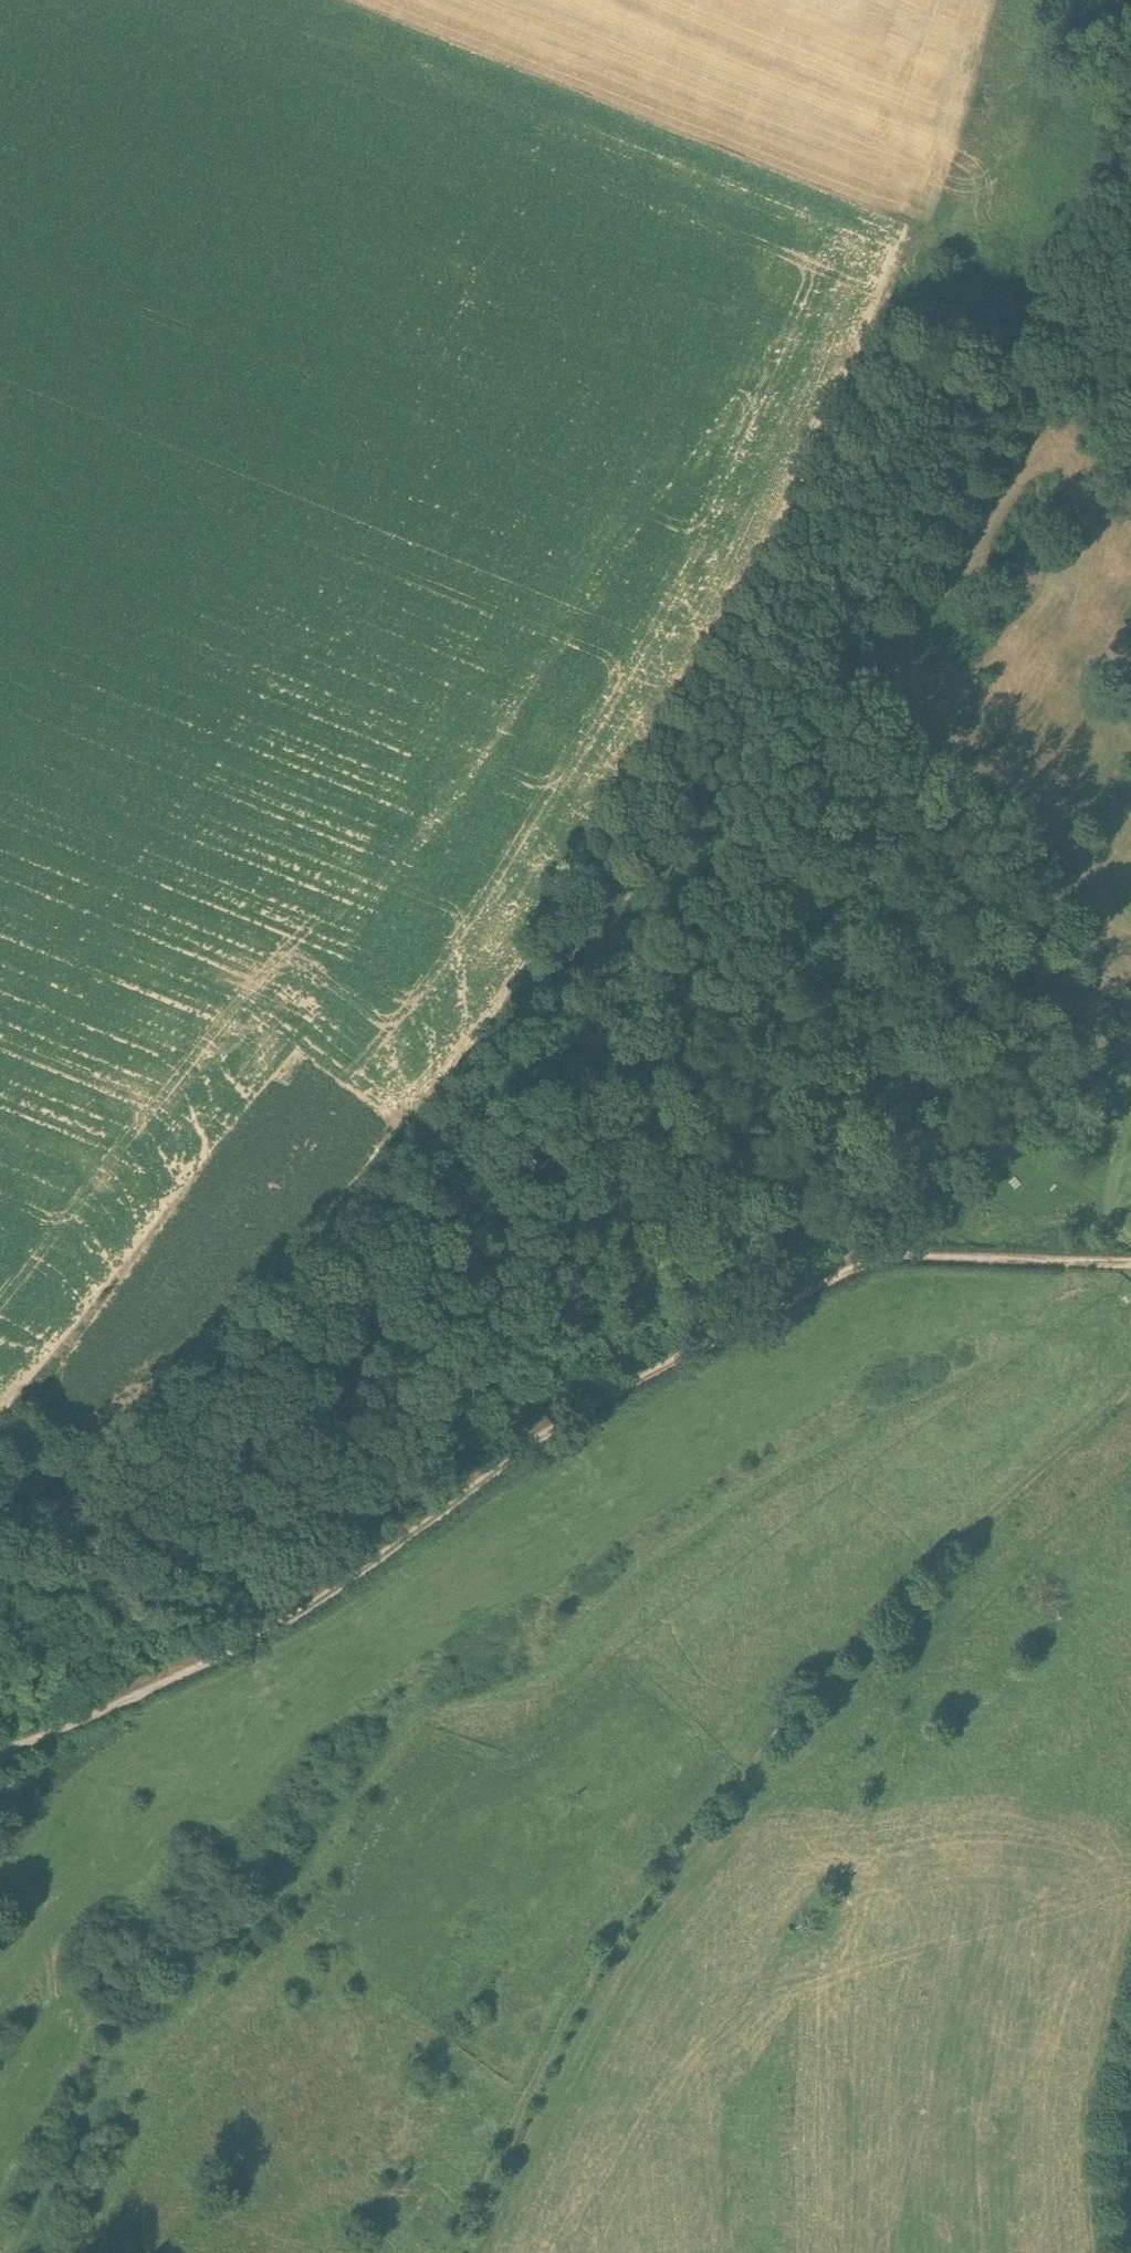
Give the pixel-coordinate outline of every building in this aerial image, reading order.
[(1111,1067),(1110,1074),(1112,1077),(1116,1078),(1119,1076),(1119,1067),(1115,1065),(1111,1067)]
